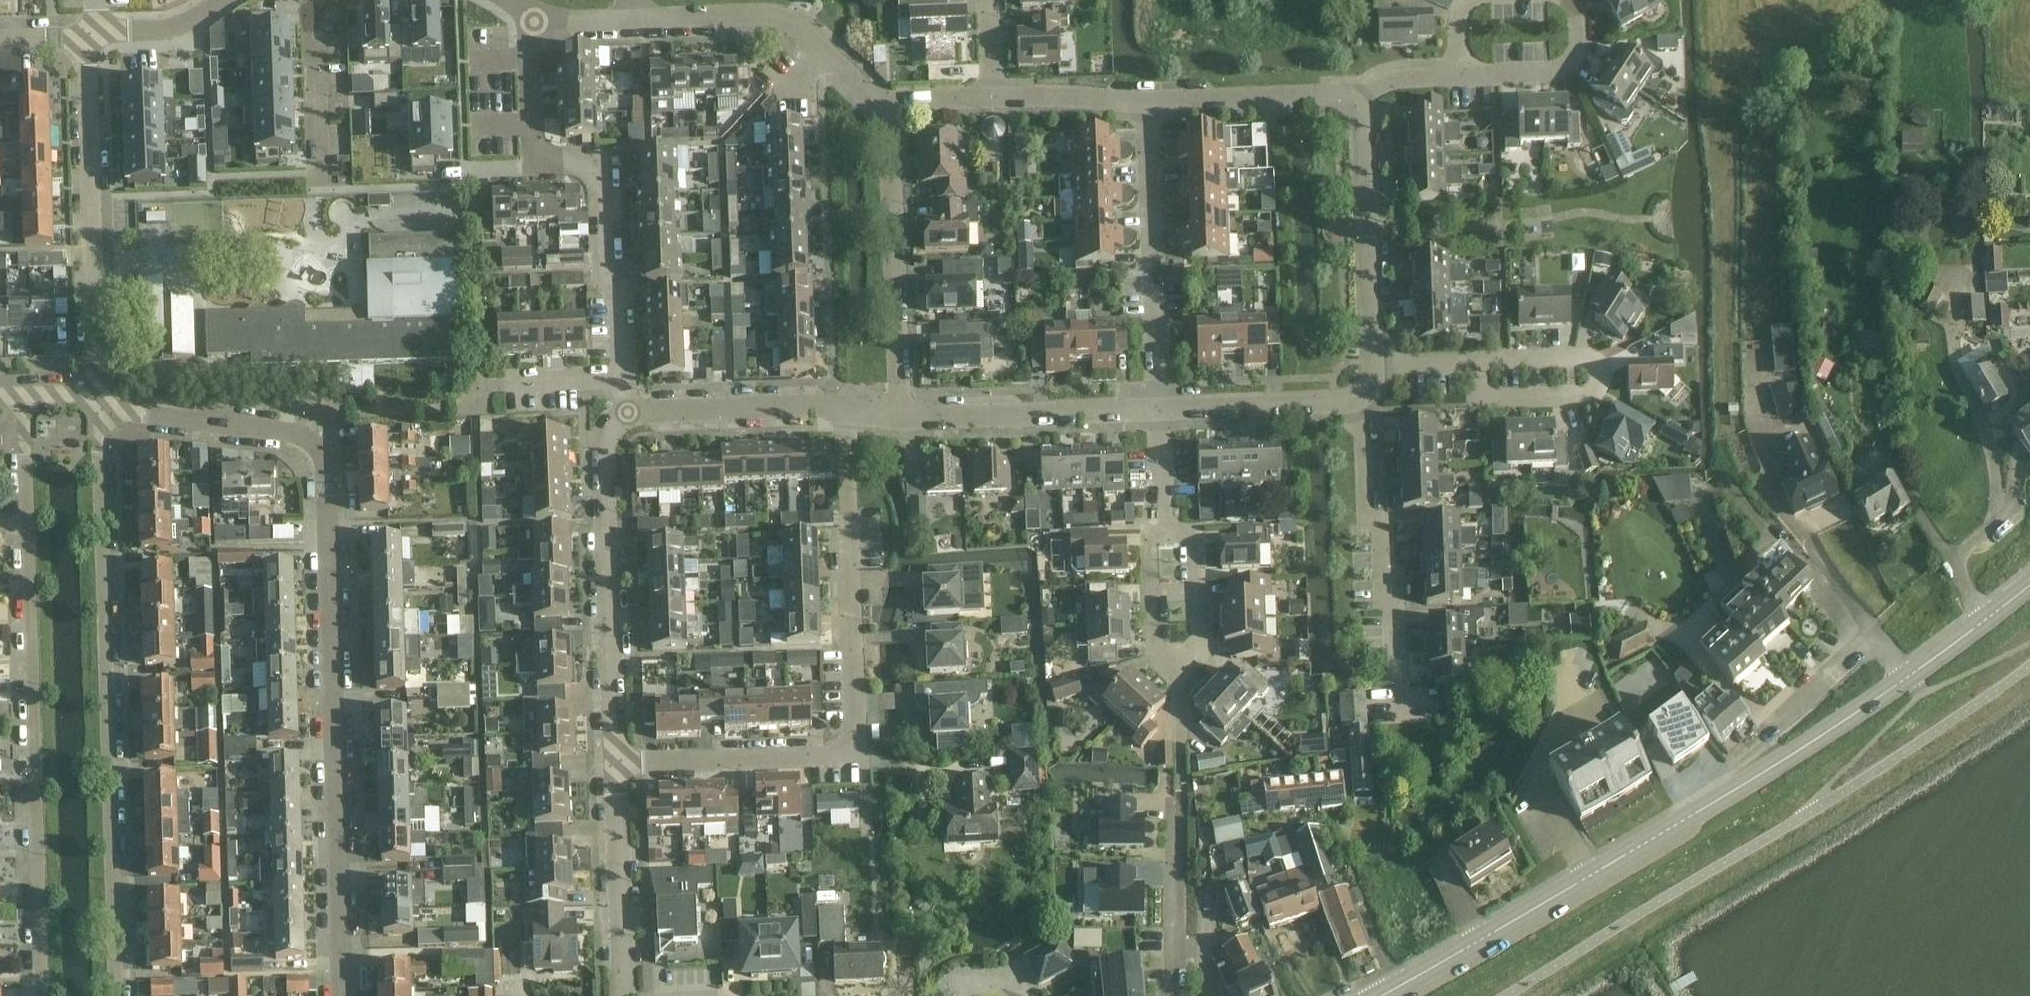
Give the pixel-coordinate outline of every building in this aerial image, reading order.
[(1606,2),(1621,29),(1660,7),(1656,0),(1610,0),(1606,2)] [(911,3),(898,3),(899,23),(911,23),(912,44),(926,43),(928,66),(954,65),(953,42),(966,41),(964,13),(947,13),(947,1),(911,3)] [(400,28),(401,53),(440,52),(438,7),(412,8),(413,28),(400,28)] [(401,53),(400,28),(388,29),(387,9),(362,10),(364,65),(402,63),(401,53)] [(1432,39),(1431,13),(1379,14),(1380,46),(1416,45),(1416,39),(1432,39)] [(251,28),(246,28),(247,52),(290,50),(290,27),(276,28),(276,15),(251,16),(251,28)] [(1067,31),(1067,18),(1031,20),(1031,31),(1016,32),(1018,67),(1060,65),(1059,31),(1067,31)] [(223,22),(209,32),(210,53),(225,53),(223,22)] [(1676,39),(1657,40),(1657,52),(1673,52),(1676,52),(1676,39)] [(1617,49),(1604,69),(1639,93),(1649,78),(1652,80),(1658,79),(1663,71),(1662,65),(1634,46),(1627,56),(1617,49)] [(557,63),(558,73),(598,71),(597,49),(562,51),(563,63),(557,63)] [(885,49),(873,50),(874,66),(886,66),(885,49)] [(248,71),(291,70),(290,50),(247,52),(248,71)] [(9,53),(10,76),(21,75),(21,52),(9,53)] [(10,76),(9,53),(0,53),(0,76),(10,76)] [(631,56),(631,70),(641,70),(641,56),(631,56)] [(714,60),(693,61),(694,97),(707,96),(707,101),(716,101),(714,60)] [(714,60),(716,101),(750,100),(749,71),(737,71),(737,65),(724,65),(724,60),(714,60)] [(209,61),(210,73),(218,73),(218,61),(209,61)] [(682,97),(694,97),(693,61),(671,62),(673,103),(682,102),(682,97)] [(651,104),(673,103),(671,62),(662,62),(662,68),(649,68),(651,104)] [(1629,108),(1639,93),(1604,69),(1590,89),(1600,96),(1593,106),(1621,125),(1628,124),(1633,116),(1632,110),(1629,108)] [(244,91),(292,89),(291,70),(248,71),(248,90),(244,90),(244,91)] [(641,70),(631,70),(632,84),(642,84),(641,70)] [(599,81),(598,71),(558,73),(558,95),(594,93),(593,81),(599,81)] [(190,85),(203,85),(202,72),(189,73),(190,85)] [(218,73),(210,73),(211,84),(219,84),(218,72),(218,73)] [(352,79),(353,96),(373,95),(373,85),(366,78),(352,79)] [(123,83),(123,105),(162,104),(161,81),(123,83)] [(21,94),(21,107),(50,107),(49,82),(2,83),(2,94),(21,94)] [(244,110),(293,108),(292,89),(244,91),(244,110)] [(558,95),(559,116),(600,115),(600,105),(594,105),(594,93),(558,95)] [(765,114),(766,147),(807,145),(807,136),(802,136),(801,123),(777,124),(776,100),(772,96),(760,109),(765,114)] [(374,111),(399,110),(399,97),(374,98),(374,111)] [(633,99),(633,113),(643,113),(643,99),(633,99)] [(212,111),(220,111),(219,100),(211,100),(212,111)] [(1553,100),(1543,101),(1544,143),(1567,143),(1567,149),(1580,148),(1579,117),(1567,117),(1567,102),(1556,103),(1553,100)] [(1544,143),(1543,101),(1532,101),(1530,104),(1518,104),(1518,115),(1504,116),(1505,153),(1521,152),(1520,144),(1544,143)] [(1407,115),(1408,138),(1459,136),(1459,127),(1443,127),(1442,102),(1418,103),(1418,115),(1407,115)] [(124,124),(163,123),(162,104),(123,105),(124,124)] [(21,107),(22,131),(50,130),(50,107),(21,107)] [(293,108),(244,110),(245,130),(255,129),(293,128),(293,108)] [(196,110),(196,122),(204,121),(204,110),(196,110)] [(212,123),(220,123),(220,111),(212,111),(212,123)] [(410,137),(451,136),(450,112),(409,113),(410,137)] [(644,127),(643,113),(633,113),(634,127),(644,127)] [(600,115),(559,116),(560,126),(565,125),(565,138),(601,137),(600,115)] [(674,132),(675,142),(689,141),(688,131),(681,132),(681,119),(674,120),(674,132)] [(0,121),(0,131),(9,131),(9,121),(0,121)] [(205,133),(204,121),(196,122),(197,133),(205,133)] [(125,144),(163,142),(163,123),(124,124),(125,144)] [(293,128),(255,129),(256,165),(281,164),(280,152),(294,152),(293,128)] [(1164,153),(1225,151),(1224,129),(1186,130),(1187,143),(1171,144),(1169,145),(1168,145),(1167,146),(1166,147),(1165,148),(1164,149),(1164,151),(1164,152),(1164,153)] [(10,142),(10,130),(9,131),(0,131),(0,142),(10,142)] [(51,153),(50,130),(22,131),(23,154),(51,153)] [(718,140),(717,130),(703,131),(703,141),(718,140)] [(674,132),(660,132),(661,143),(675,142),(674,132)] [(1923,154),(1923,132),(1901,132),(1901,154),(1923,154)] [(1071,157),(1132,154),(1132,152),(1131,151),(1130,149),(1129,148),(1128,147),(1126,146),(1123,146),(1109,146),(1108,133),(1070,135),(1071,157)] [(1620,133),(1606,139),(1624,181),(1639,174),(1631,156),(1620,133)] [(957,168),(955,134),(921,136),(923,184),(938,183),(939,199),(965,199),(964,181),(956,182),(955,168),(957,168)] [(436,160),(452,159),(451,136),(410,137),(411,173),(436,172),(436,160)] [(734,136),(725,145),(725,149),(738,149),(734,136)] [(1460,144),(1459,136),(1408,138),(1409,159),(1444,158),(1443,145),(1460,144)] [(125,144),(125,163),(164,162),(163,142),(125,144)] [(766,147),(767,168),(803,167),(802,155),(808,155),(807,145),(766,147)] [(206,148),(198,149),(198,161),(202,160),(206,160),(206,148)] [(641,161),(641,173),(677,172),(676,150),(635,152),(636,162),(641,161)] [(1187,161),(1188,174),(1233,172),(1233,167),(1225,167),(1225,151),(1164,153),(1164,154),(1164,155),(1164,156),(1165,158),(1166,160),(1168,161),(1169,161),(1171,162),(1172,162),(1187,161)] [(23,154),(23,177),(52,176),(51,153),(23,154)] [(1132,155),(1132,154),(1071,157),(1072,178),(1110,177),(1109,164),(1124,164),(1125,163),(1127,163),(1128,162),(1130,161),(1131,160),(1131,158),(1132,157),(1132,155)] [(717,156),(708,157),(708,171),(718,170),(718,156),(717,156)] [(736,156),(726,156),(726,170),(736,170),(749,169),(748,163),(736,163),(736,156)] [(1409,159),(1410,181),(1461,179),(1461,177),(1461,176),(1461,170),(1444,170),(1444,158),(1409,159)] [(1027,180),(1026,159),(1015,159),(1015,181),(1027,180)] [(189,187),(205,186),(204,160),(202,160),(198,161),(188,161),(189,187)] [(165,184),(164,162),(125,163),(126,185),(165,184)] [(0,167),(0,177),(11,177),(11,167),(0,167)] [(763,169),(764,190),(809,189),(809,179),(803,179),(803,167),(767,168),(763,169)] [(1617,178),(1612,167),(1600,173),(1605,184),(1617,178)] [(1480,169),(1481,177),(1481,178),(1492,178),(1491,168),(1480,169)] [(719,184),(718,170),(708,171),(709,185),(719,184)] [(736,176),(736,170),(726,170),(727,184),(737,184),(736,176)] [(637,186),(637,195),(678,194),(677,172),(641,173),(642,186),(637,186)] [(1233,172),(1188,174),(1188,187),(1173,187),(1172,187),(1170,188),(1169,189),(1168,190),(1167,191),(1166,192),(1166,193),(1165,194),(1165,196),(1238,194),(1237,172),(1233,172)] [(52,199),(52,176),(23,177),(24,200),(52,199)] [(1110,190),(1110,177),(1072,178),(1059,179),(1060,200),(1134,198),(1134,197),(1133,195),(1133,194),(1132,193),(1131,191),(1129,190),(1128,190),(1126,189),(1125,189),(1110,190)] [(1462,188),(1461,179),(1410,181),(1410,203),(1446,201),(1445,188),(1462,188)] [(549,229),(558,229),(557,188),(535,189),(537,224),(549,224),(549,229)] [(566,188),(557,188),(558,229),(588,228),(588,211),(580,211),(579,192),(567,193),(566,188)] [(535,189),(514,190),(515,231),(525,230),(524,225),(537,224),(535,189)] [(809,189),(764,190),(765,212),(774,211),(810,210),(809,189)] [(1024,201),(1023,189),(1012,189),(1012,201),(1024,201)] [(493,231),(515,231),(514,190),(504,190),(504,195),(492,196),(493,231)] [(637,195),(638,217),(673,215),(673,203),(678,203),(678,194),(637,195)] [(1238,194),(1165,196),(1165,197),(1166,198),(1166,200),(1167,201),(1168,202),(1169,203),(1170,204),(1171,204),(1174,205),(1175,205),(1189,204),(1189,217),(1227,216),(1226,194),(1238,194)] [(2026,198),(2021,198),(2021,196),(2010,197),(2010,207),(2026,207),(2026,198)] [(390,197),(378,197),(378,209),(390,209),(390,197)] [(1134,198),(1060,200),(1061,222),(1074,221),(1111,220),(1111,207),(1126,207),(1127,207),(1129,206),(1130,205),(1131,204),(1132,203),(1133,201),(1133,200),(1134,198)] [(24,200),(24,223),(53,222),(52,199),(24,200)] [(727,199),(728,213),(738,213),(737,199),(727,199)] [(709,200),(710,214),(720,214),(719,200),(709,200)] [(978,227),(978,205),(962,206),(949,206),(950,219),(924,220),(925,250),(968,248),(967,227),(978,227)] [(811,232),(810,210),(774,211),(775,224),(770,224),(770,233),(811,232)] [(738,227),(738,213),(728,213),(728,227),(738,227)] [(13,223),(13,214),(0,215),(0,224),(13,223)] [(720,214),(710,214),(710,228),(720,228),(720,214)] [(638,217),(639,239),(679,237),(679,227),(674,228),(673,215),(638,217)] [(1167,237),(1167,240),(1228,237),(1227,216),(1189,217),(1190,230),(1175,230),(1174,231),(1172,231),(1171,232),(1169,233),(1168,234),(1168,236),(1167,237)] [(1112,233),(1111,220),(1074,221),(1075,243),(1135,241),(1135,240),(1135,239),(1134,237),(1134,236),(1132,234),(1131,233),(1130,233),(1128,232),(1127,232),(1112,233)] [(53,245),(53,222),(24,223),(25,246),(53,245)] [(13,223),(0,224),(0,234),(13,234),(13,223)] [(1031,238),(1030,223),(1018,224),(1019,238),(1031,238)] [(1271,235),(1270,225),(1257,225),(1257,236),(1271,235)] [(770,233),(771,255),(806,253),(806,241),(811,241),(811,232),(770,233)] [(268,314),(206,316),(206,322),(207,358),(207,359),(230,358),(240,358),(251,357),(251,369),(349,366),(459,363),(459,362),(458,322),(457,308),(456,308),(454,266),(457,266),(456,237),(369,239),(370,268),(371,268),(391,268),(392,302),(372,303),(372,311),(268,314)] [(644,248),(645,260),(680,258),(679,237),(639,239),(639,248),(644,248)] [(1228,237),(1167,240),(1167,242),(1168,243),(1169,245),(1170,246),(1171,247),(1173,248),(1174,248),(1176,248),(1191,248),(1191,261),(1229,259),(1228,237)] [(1135,241),(1075,243),(1076,272),(1084,271),(1084,265),(1113,264),(1112,251),(1127,250),(1129,250),(1130,249),(1132,248),(1133,247),(1134,246),(1135,245),(1135,243),(1135,241)] [(729,243),(729,257),(739,256),(739,242),(729,243)] [(711,243),(712,257),(722,257),(721,243),(711,243)] [(991,245),(979,245),(979,257),(991,257),(991,245)] [(1271,249),(1251,250),(1252,264),(1271,263),(1271,249)] [(2004,275),(2002,249),(1987,250),(1989,276),(2004,275)] [(559,253),(560,258),(560,268),(584,267),(583,252),(559,253)] [(807,266),(806,253),(771,255),(772,277),(812,275),(812,265),(807,266)] [(66,254),(29,256),(29,270),(55,270),(55,281),(66,281),(66,254)] [(1610,270),(1612,257),(1596,254),(1593,268),(1610,270)] [(1413,256),(1413,278),(1465,276),(1465,267),(1448,268),(1448,255),(1413,256)] [(1888,277),(1886,255),(1872,256),(1873,264),(1864,265),(1866,279),(1888,277)] [(19,270),(29,270),(29,256),(18,256),(19,270)] [(740,270),(739,256),(729,257),(730,271),(740,270)] [(722,271),(722,257),(712,257),(712,271),(722,271)] [(559,258),(546,259),(546,269),(560,268),(559,258)] [(681,281),(680,258),(645,260),(645,272),(640,272),(641,282),(681,281)] [(516,260),(517,270),(531,269),(531,259),(516,260)] [(1019,259),(1020,273),(1033,272),(1033,259),(1019,259)] [(503,270),(517,270),(516,260),(503,260),(503,270)] [(1010,261),(996,262),(997,276),(1011,276),(1010,261)] [(982,285),(982,263),(952,264),(953,280),(926,281),(927,313),(975,311),(974,285),(982,285)] [(1499,273),(1499,264),(1485,264),(1486,274),(1499,273)] [(1221,273),(1216,273),(1217,290),(1227,290),(1226,273),(1221,273)] [(583,275),(560,276),(561,289),(583,288),(583,275)] [(2008,293),(2007,275),(1987,276),(1988,294),(2008,293)] [(560,276),(552,277),(552,289),(561,289),(560,276)] [(1465,285),(1465,276),(1413,278),(1414,300),(1449,298),(1449,286),(1465,285)] [(1630,289),(1610,276),(1591,306),(1601,313),(1595,322),(1623,340),(1631,327),(1633,328),(1642,313),(1640,312),(1641,310),(1624,299),(1630,289)] [(516,278),(508,278),(508,291),(517,291),(516,278)] [(517,278),(516,278),(517,291),(526,290),(525,278),(517,278)] [(1075,278),(1064,278),(1065,289),(1071,289),(1075,284),(1075,278)] [(163,281),(140,281),(142,322),(142,340),(142,341),(151,341),(163,341),(163,345),(172,345),(173,358),(172,359),(172,360),(174,360),(175,360),(195,359),(195,358),(193,322),(192,299),(170,300),(163,300),(163,281)] [(777,285),(778,307),(813,306),(813,302),(812,302),(811,284),(777,285)] [(1499,294),(1499,284),(1484,285),(1484,295),(1499,294)] [(1941,294),(1926,287),(1917,307),(1932,314),(1941,294)] [(645,295),(646,312),(681,310),(680,289),(644,290),(644,295),(645,295)] [(1569,325),(1568,291),(1518,293),(1519,327),(1569,325)] [(30,294),(31,333),(55,333),(54,293),(30,294)] [(8,334),(31,333),(30,294),(7,295),(7,305),(8,334)] [(1985,311),(1984,297),(1966,299),(1967,313),(1985,311)] [(1449,298),(1414,300),(1415,322),(1467,319),(1466,310),(1450,311),(1449,298)] [(732,308),(745,308),(744,299),(731,300),(732,308)] [(710,301),(711,309),(723,309),(723,300),(710,301)] [(1500,302),(1491,302),(1491,314),(1501,314),(1500,302)] [(778,307),(778,329),(813,328),(812,310),(814,310),(813,306),(778,307)] [(1219,357),(1220,357),(1243,356),(1244,356),(1243,323),(1242,307),(1233,308),(1233,311),(1218,312),(1218,324),(1219,357)] [(745,317),(745,308),(732,308),(732,317),(745,317)] [(2009,329),(2008,308),(1996,309),(1997,330),(2009,329)] [(724,317),(723,309),(711,309),(711,318),(724,317)] [(647,330),(645,330),(646,334),(682,333),(681,322),(681,310),(646,312),(647,322),(647,330)] [(1069,373),(1068,362),(1066,330),(1053,331),(1053,323),(1042,313),(1026,313),(1027,331),(1032,331),(1032,350),(1045,349),(1046,374),(1069,373)] [(1068,362),(1092,361),(1091,329),(1076,330),(1075,314),(1066,314),(1066,330),(1068,362)] [(1256,323),(1243,323),(1244,356),(1243,356),(1244,366),(1267,365),(1266,344),(1279,343),(1278,314),(1256,315),(1256,323)] [(746,317),(745,317),(732,317),(732,330),(746,330),(746,317)] [(1219,357),(1218,324),(1204,325),(1204,317),(1182,318),(1183,347),(1196,347),(1197,368),(1220,367),(1220,357),(1219,357)] [(584,319),(562,320),(563,355),(586,354),(584,319)] [(1467,319),(1415,322),(1416,343),(1451,342),(1451,329),(1467,328),(1467,322),(1467,319)] [(546,355),(563,355),(562,320),(540,321),(542,357),(546,357),(546,355)] [(1105,329),(1091,329),(1092,361),(1092,372),(1115,371),(1114,350),(1128,350),(1126,320),(1104,321),(1105,329)] [(1498,320),(1480,320),(1480,335),(1498,335),(1498,320)] [(498,357),(521,356),(519,321),(497,322),(498,357)] [(540,321),(519,321),(521,356),(537,356),(538,357),(542,357),(540,321)] [(1681,339),(1681,323),(1670,328),(1670,339),(1681,339)] [(992,362),(990,326),(964,327),(965,340),(930,342),(931,357),(929,357),(930,374),(980,372),(980,363),(992,362)] [(813,345),(813,328),(778,329),(779,350),(815,349),(815,345),(813,345)] [(1928,344),(1926,332),(1913,334),(1914,345),(1928,344)] [(682,333),(646,334),(646,338),(647,338),(648,355),(683,354),(682,333)] [(1888,352),(1888,338),(1859,339),(1859,353),(1888,352)] [(733,343),(733,352),(746,351),(745,343),(733,343)] [(712,344),(712,353),(725,352),(725,344),(712,344)] [(1683,364),(1682,348),(1653,349),(1654,364),(1628,365),(1629,393),(1658,392),(1664,398),(1678,383),(1671,377),(1671,364),(1683,364)] [(815,354),(815,349),(779,350),(780,372),(814,371),(813,354),(815,354)] [(747,374),(746,351),(733,352),(734,374),(747,374)] [(726,375),(725,352),(712,353),(713,375),(726,375)] [(684,376),(683,354),(648,355),(649,378),(684,376)] [(1817,356),(1809,373),(1822,379),(1825,381),(1833,364),(1817,356)] [(1997,368),(1991,357),(1976,365),(1982,375),(1970,382),(1988,412),(1990,411),(1994,413),(1999,410),(2000,405),(2009,400),(1991,371),(1997,368)] [(337,371),(337,386),(337,393),(337,395),(341,395),(374,394),(374,392),(374,370),(349,370),(349,366),(340,366),(340,370),(337,371)] [(434,390),(446,389),(446,381),(434,381),(434,390)] [(1798,385),(1781,390),(1787,416),(1805,411),(1798,385)] [(1652,428),(1616,408),(1603,433),(1638,453),(1652,428)] [(1399,425),(1400,447),(1452,445),(1451,436),(1435,436),(1434,413),(1411,413),(1411,424),(1399,425)] [(2012,433),(2029,456),(2029,419),(2012,433)] [(1529,425),(1531,467),(1554,466),(1554,470),(1567,470),(1566,437),(1554,438),(1554,426),(1542,427),(1542,424),(1529,425)] [(1507,468),(1531,467),(1529,425),(1516,425),(1516,428),(1504,428),(1505,445),(1492,446),(1493,476),(1508,475),(1507,468)] [(1690,438),(1668,425),(1662,436),(1684,448),(1690,438)] [(1902,436),(1890,427),(1884,435),(1895,444),(1902,436)] [(568,432),(532,433),(533,455),(567,454),(567,437),(568,437),(568,432)] [(1480,444),(1479,432),(1465,433),(1466,444),(1480,444)] [(415,445),(414,435),(401,436),(401,445),(415,445)] [(480,436),(480,453),(493,452),(493,435),(480,436)] [(358,437),(359,459),(387,459),(386,437),(358,437)] [(1452,445),(1452,454),(1465,453),(1464,444),(1452,445)] [(1794,483),(1782,489),(1794,516),(1806,510),(1810,512),(1823,506),(1825,502),(1837,496),(1825,469),(1821,471),(1808,444),(1782,456),(1794,483)] [(1279,445),(1258,446),(1260,481),(1281,480),(1280,476),(1285,476),(1284,448),(1279,449),(1279,445)] [(1452,454),(1452,445),(1400,447),(1401,468),(1436,467),(1435,454),(1452,454)] [(766,483),(787,482),(786,446),(782,446),(782,447),(764,448),(766,483)] [(786,446),(787,482),(809,481),(807,446),(791,447),(790,446),(786,446)] [(830,446),(807,446),(809,481),(831,480),(830,446)] [(1217,447),(1219,483),(1239,482),(1238,446),(1217,447)] [(1239,482),(1260,481),(1258,446),(1238,446),(1239,482)] [(721,456),(723,484),(744,484),(743,447),(738,448),(739,449),(721,450),(721,456)] [(747,447),(743,447),(744,484),(766,483),(764,448),(747,449),(747,447)] [(1198,484),(1219,483),(1217,447),(1197,448),(1198,484)] [(1597,470),(1589,449),(1578,453),(1585,474),(1597,470)] [(138,452),(139,476),(169,475),(168,451),(138,452)] [(1122,451),(1101,452),(1103,488),(1124,487),(1122,451)] [(494,466),(493,452),(480,453),(481,467),(494,466)] [(1081,453),(1082,488),(1103,488),(1101,452),(1081,453)] [(208,474),(207,453),(192,454),(193,475),(208,474)] [(1081,453),(1061,454),(1062,489),(1082,488),(1081,453)] [(567,454),(533,455),(533,477),(570,476),(569,471),(568,471),(567,454)] [(1041,490),(1062,489),(1061,454),(1040,454),(1040,458),(1035,458),(1036,486),(1041,486),(1041,490)] [(717,458),(699,459),(700,494),(724,493),(723,484),(721,456),(717,457),(717,458)] [(658,495),(680,494),(679,458),(674,458),(674,460),(657,460),(658,495)] [(683,458),(679,458),(680,494),(700,494),(699,459),(683,459),(683,458)] [(997,463),(997,458),(986,458),(986,459),(972,459),(974,494),(1010,493),(1009,462),(997,463)] [(359,459),(360,485),(388,485),(387,459),(359,459)] [(416,470),(415,460),(401,461),(402,470),(416,470)] [(636,496),(658,495),(657,460),(635,461),(636,496)] [(949,465),(949,460),(938,460),(938,461),(924,461),(926,496),(962,495),(961,464),(949,465)] [(1401,468),(1402,490),(1453,488),(1453,479),(1436,480),(1436,467),(1401,468)] [(274,470),(248,471),(249,503),(275,502),(274,470)] [(238,515),(239,523),(249,523),(249,515),(249,503),(248,471),(222,472),(223,504),(223,516),(238,515)] [(170,499),(169,475),(139,476),(139,500),(170,499)] [(570,476),(533,477),(534,499),(569,498),(568,480),(570,480),(570,476)] [(1909,510),(1890,480),(1871,491),(1869,488),(1861,493),(1863,496),(1854,502),(1869,527),(1889,515),(1892,520),(1909,510)] [(389,511),(388,485),(360,485),(361,512),(389,511)] [(416,494),(416,485),(402,485),(403,495),(416,494)] [(1505,496),(1499,485),(1488,492),(1495,503),(1505,496)] [(193,488),(193,499),(209,498),(209,487),(193,488)] [(1481,487),(1467,487),(1468,509),(1482,508),(1481,487)] [(1454,497),(1453,488),(1402,490),(1402,512),(1438,511),(1437,497),(1454,497)] [(482,492),(482,500),(495,499),(495,492),(482,492)] [(1144,506),(1143,494),(1131,494),(1132,506),(1144,506)] [(1012,514),(1025,514),(1025,513),(1024,497),(1011,498),(1012,514)] [(209,498),(193,499),(193,510),(209,510),(209,498)] [(570,514),(569,498),(534,499),(535,521),(571,519),(571,514),(570,514)] [(139,500),(140,523),(171,522),(170,499),(139,500)] [(495,499),(482,500),(482,509),(495,509),(495,499)] [(930,517),(929,501),(915,501),(916,518),(930,517)] [(838,502),(827,502),(827,513),(838,513),(838,502)] [(1682,508),(1670,514),(1677,529),(1689,523),(1682,508)] [(483,523),(502,522),(502,514),(502,509),(482,510),(483,523)] [(1254,509),(1253,510),(1240,510),(1241,520),(1255,520),(1254,509)] [(1503,521),(1502,509),(1491,509),(1491,521),(1503,521)] [(1240,510),(1226,511),(1226,521),(1241,520),(1240,510)] [(1213,521),(1213,511),(1199,511),(1199,522),(1213,521)] [(1039,512),(1025,513),(1025,514),(1026,533),(1040,533),(1039,512)] [(833,527),(833,514),(810,515),(810,527),(833,527)] [(1125,525),(1125,514),(1111,515),(1111,525),(1125,525)] [(258,515),(249,515),(249,523),(249,529),(259,529),(258,515)] [(789,515),(780,516),(781,529),(790,528),(789,515)] [(798,515),(789,515),(790,528),(798,528),(798,515)] [(1070,527),(1084,527),(1084,516),(1069,517),(1070,527)] [(1084,516),(1084,527),(1098,526),(1097,516),(1084,516)] [(745,517),(737,518),(738,530),(746,530),(745,517)] [(754,517),(745,517),(746,530),(755,530),(754,517)] [(1423,519),(1424,541),(1475,539),(1475,530),(1459,531),(1458,517),(1423,519)] [(703,519),(694,519),(695,532),(703,532),(703,519)] [(711,519),(703,519),(703,532),(712,531),(711,519)] [(668,520),(659,521),(659,534),(669,533),(668,520)] [(638,534),(659,534),(659,521),(637,522),(638,534)] [(187,522),(171,522),(140,523),(141,548),(171,547),(171,534),(187,533),(187,522)] [(210,538),(210,522),(194,523),(195,539),(210,538)] [(1295,523),(1279,523),(1279,536),(1296,536),(1295,523)] [(465,538),(464,526),(432,527),(433,539),(465,538)] [(1270,548),(1269,527),(1247,528),(1247,540),(1220,541),(1221,570),(1259,568),(1258,549),(1270,548)] [(239,529),(233,530),(233,544),(246,544),(246,530),(239,529)] [(275,543),(275,529),(249,530),(250,543),(275,543)] [(497,543),(497,529),(482,530),(482,543),(497,543)] [(518,545),(518,554),(569,552),(568,529),(534,531),(535,544),(518,545)] [(1102,547),(1102,533),(1071,535),(1072,570),(1077,576),(1125,574),(1124,546),(1102,547)] [(767,551),(767,560),(817,558),(816,535),(782,537),(782,550),(767,551)] [(1424,541),(1424,563),(1460,562),(1459,549),(1476,548),(1475,539),(1424,541)] [(1500,539),(1490,539),(1491,552),(1501,552),(1500,539)] [(372,541),(372,564),(402,563),(401,540),(372,541)] [(648,542),(649,564),(683,563),(682,550),(698,550),(697,540),(648,542)] [(532,575),(532,576),(570,574),(569,552),(518,554),(519,563),(535,562),(536,575),(532,575)] [(747,560),(746,552),(737,552),(737,560),(747,560)] [(252,565),(252,553),(220,554),(220,566),(252,565)] [(818,579),(817,558),(767,560),(768,569),(783,568),(784,581),(818,579)] [(211,560),(189,561),(189,581),(196,581),(196,592),(212,591),(211,560)] [(500,577),(499,562),(482,563),(483,578),(500,577)] [(1424,563),(1425,584),(1485,582),(1477,582),(1477,573),(1460,574),(1460,562),(1424,563)] [(402,588),(402,563),(372,564),(373,589),(402,588)] [(683,576),(683,563),(649,564),(650,586),(699,584),(699,575),(683,576)] [(263,575),(264,591),(293,590),(293,566),(266,567),(266,564),(254,564),(254,575),(263,575)] [(733,565),(733,581),(747,581),(746,564),(733,565)] [(733,582),(732,566),(723,566),(723,582),(733,582)] [(1756,592),(1762,599),(1786,626),(1787,625),(1781,618),(1809,592),(1785,566),(1756,592)] [(142,569),(143,593),(173,592),(173,568),(142,569)] [(924,591),(920,591),(920,605),(925,604),(926,616),(959,614),(959,608),(964,607),(963,598),(981,597),(979,569),(957,570),(929,571),(930,583),(924,584),(924,591)] [(457,570),(458,587),(466,587),(466,570),(457,570)] [(570,575),(570,574),(532,576),(532,589),(516,589),(516,599),(567,596),(566,575),(570,575)] [(492,598),(491,578),(478,579),(479,599),(492,598)] [(769,594),(769,603),(818,601),(818,579),(784,581),(784,593),(769,594)] [(1223,621),(1263,620),(1263,599),(1270,598),(1270,581),(1233,583),(1234,598),(1223,599),(1223,621)] [(1510,593),(1510,581),(1501,581),(1501,593),(1510,593)] [(1486,587),(1485,582),(1425,584),(1426,606),(1461,605),(1461,592),(1477,591),(1482,591),(1482,587),(1486,587)] [(650,586),(651,608),(684,606),(684,594),(700,593),(699,584),(650,586)] [(733,603),(732,584),(721,584),(722,604),(733,603)] [(467,606),(466,587),(458,587),(458,606),(467,606)] [(1085,588),(1087,626),(1128,625),(1127,602),(1115,603),(1114,587),(1085,588)] [(403,614),(402,588),(373,589),(374,615),(403,614)] [(253,617),(265,617),(294,616),(293,590),(264,591),(252,592),(253,617)] [(143,593),(143,617),(174,616),(173,592),(143,593)] [(567,596),(516,599),(517,610),(533,609),(534,617),(534,632),(562,631),(562,619),(568,619),(567,596)] [(453,614),(453,598),(439,598),(440,614),(453,614)] [(494,599),(478,600),(479,618),(495,617),(494,599)] [(1732,627),(1738,633),(1763,660),(1764,659),(1758,652),(1786,626),(1762,599),(1732,627)] [(220,600),(220,618),(229,618),(228,600),(220,600)] [(819,622),(818,601),(769,603),(769,612),(785,611),(785,624),(819,622)] [(1303,615),(1303,602),(1290,603),(1291,615),(1303,615)] [(741,604),(738,604),(739,621),(755,620),(755,604),(751,603),(741,604)] [(197,615),(213,614),(213,604),(197,604),(197,615)] [(730,626),(730,604),(722,605),(722,626),(730,626)] [(651,629),(701,627),(700,618),(685,619),(684,606),(651,608),(651,629)] [(1427,624),(1428,646),(1463,645),(1462,632),(1471,632),(1471,623),(1473,623),(1479,620),(1479,610),(1444,611),(1444,623),(1427,624)] [(1053,613),(1042,614),(1043,628),(1053,627),(1053,613)] [(213,614),(197,615),(197,627),(203,626),(204,639),(213,639),(213,614)] [(374,615),(375,638),(404,637),(403,625),(410,625),(409,614),(403,614),(374,615)] [(1569,617),(1570,638),(1591,636),(1589,615),(1569,617)] [(143,617),(144,641),(175,639),(174,616),(143,617)] [(295,640),(294,616),(265,617),(265,641),(295,640)] [(229,618),(220,618),(221,637),(230,636),(229,618)] [(459,619),(459,636),(468,635),(467,619),(459,619)] [(1264,641),(1263,620),(1223,621),(1224,644),(1236,643),(1236,659),(1273,658),(1272,641),(1264,641)] [(820,645),(819,622),(785,624),(786,636),(770,637),(771,647),(820,645)] [(1656,643),(1645,623),(1608,643),(1619,663),(1656,643)] [(1128,625),(1087,626),(1088,665),(1117,664),(1116,648),(1128,647),(1128,625)] [(701,636),(701,627),(651,629),(652,651),(686,650),(686,637),(701,636)] [(961,640),(960,628),(932,629),(933,641),(927,641),(927,649),(923,649),(923,663),(928,662),(929,674),(962,672),(962,666),(967,665),(966,645),(961,645),(961,641),(962,641),(962,640),(961,640)] [(752,629),(740,630),(740,648),(753,647),(752,629)] [(562,642),(562,631),(534,632),(535,656),(515,657),(516,667),(570,665),(569,642),(562,642)] [(1733,687),(1763,660),(1738,633),(1708,660),(1733,687)] [(375,638),(375,664),(405,663),(404,637),(375,638)] [(175,664),(175,639),(144,641),(145,665),(175,664)] [(265,641),(254,641),(255,666),(266,665),(295,664),(295,640),(265,641)] [(1463,645),(1428,646),(1429,668),(1446,668),(1447,680),(1477,678),(1476,657),(1463,657),(1463,645)] [(222,667),(230,667),(230,649),(221,649),(222,667)] [(473,662),(473,652),(457,653),(457,662),(473,662)] [(496,652),(480,653),(481,668),(497,668),(496,652)] [(753,668),(765,667),(764,655),(752,656),(753,668)] [(764,655),(765,667),(777,667),(776,655),(764,655)] [(800,664),(799,655),(787,655),(788,665),(800,664)] [(709,657),(710,671),(743,670),(743,656),(709,657)] [(213,671),(213,657),(191,658),(192,672),(213,671)] [(710,674),(709,657),(694,658),(694,674),(710,674)] [(420,662),(405,663),(375,664),(376,690),(405,689),(405,674),(421,674),(420,662)] [(266,665),(267,690),(296,689),(295,664),(266,665)] [(536,676),(537,700),(565,699),(564,688),(571,687),(570,665),(516,667),(516,677),(536,676)] [(1024,665),(1011,666),(1011,675),(1025,675),(1024,665)] [(231,686),(230,667),(222,667),(222,686),(231,686)] [(495,669),(481,670),(483,702),(497,701),(495,669)] [(1218,678),(1210,687),(1241,715),(1257,698),(1263,698),(1268,692),(1268,686),(1263,681),(1262,681),(1256,681),(1244,670),(1236,679),(1228,671),(1219,679),(1218,678)] [(1700,683),(1683,670),(1677,679),(1694,692),(1700,683)] [(1102,703),(1120,719),(1149,687),(1140,679),(1138,681),(1129,673),(1113,691),(1104,683),(1088,700),(1097,709),(1102,703)] [(215,691),(214,676),(192,677),(192,692),(215,691)] [(1081,694),(1077,679),(1050,687),(1055,703),(1081,694)] [(931,712),(926,712),(927,726),(931,725),(932,737),(966,735),(965,729),(970,728),(969,709),(973,708),(977,705),(979,701),(980,697),(986,697),(986,684),(935,687),(935,688),(936,688),(936,704),(930,705),(931,712)] [(142,687),(143,710),(173,709),(173,686),(142,687)] [(470,686),(437,687),(437,700),(470,699),(470,686)] [(788,691),(789,729),(811,728),(811,715),(823,715),(822,686),(809,686),(810,690),(788,691)] [(1158,695),(1149,687),(1120,719),(1138,735),(1132,741),(1141,749),(1157,731),(1148,723),(1165,706),(1156,698),(1158,695)] [(1202,698),(1194,707),(1207,718),(1199,727),(1220,748),(1230,738),(1224,733),(1241,715),(1210,687),(1201,696),(1202,698)] [(297,714),(296,689),(267,690),(268,715),(297,714)] [(724,731),(746,731),(745,693),(723,694),(723,690),(710,690),(710,695),(711,695),(712,720),(724,719),(724,731)] [(788,691),(766,692),(768,730),(789,729),(788,691)] [(745,693),(746,731),(768,730),(766,692),(745,693)] [(698,700),(677,701),(678,738),(700,737),(700,725),(712,724),(712,720),(711,695),(710,695),(698,696),(698,700)] [(1367,725),(1364,695),(1339,697),(1342,727),(1367,725)] [(656,739),(678,738),(677,701),(655,701),(655,697),(642,698),(643,727),(655,726),(656,739)] [(223,698),(222,698),(223,714),(223,717),(246,716),(246,698),(223,698)] [(470,699),(437,700),(438,712),(470,711),(470,699)] [(537,700),(539,734),(573,733),(572,710),(565,710),(565,699),(537,700)] [(1714,706),(1712,708),(1735,732),(1749,720),(1730,703),(1727,706),(1725,703),(1717,710),(1714,706)] [(1720,746),(1735,732),(1712,708),(1709,711),(1712,715),(1701,725),(1720,746)] [(143,710),(143,735),(174,734),(173,709),(143,710)] [(377,713),(378,739),(406,738),(406,712),(377,713)] [(197,733),(216,733),(216,714),(196,715),(197,733)] [(298,740),(297,714),(268,715),(257,715),(257,726),(268,726),(268,740),(298,740)] [(1684,716),(1651,740),(1664,758),(1678,777),(1679,777),(1710,753),(1696,734),(1684,716)] [(242,732),(242,718),(226,718),(227,732),(242,732)] [(499,732),(498,722),(485,723),(486,733),(499,732)] [(1581,749),(1582,751),(1600,782),(1613,803),(1650,781),(1618,728),(1581,749)] [(1371,802),(1367,731),(1349,732),(1353,803),(1371,802)] [(216,733),(197,733),(198,766),(218,765),(216,733)] [(532,756),(532,769),(560,768),(559,756),(574,756),(573,733),(539,734),(540,756),(532,756)] [(175,758),(174,734),(143,735),(144,759),(175,758)] [(378,739),(378,762),(407,761),(407,747),(413,747),(413,737),(406,738),(378,739)] [(1326,737),(1298,739),(1299,757),(1327,755),(1326,737)] [(224,740),(224,752),(257,751),(256,739),(224,740)] [(462,742),(463,759),(478,759),(478,741),(471,741),(462,742)] [(1093,749),(1092,763),(1106,764),(1108,750),(1093,749)] [(1600,782),(1582,751),(1581,752),(1580,750),(1549,768),(1581,822),(1613,803),(1600,782)] [(257,751),(224,752),(225,765),(257,764),(257,751)] [(1039,791),(1036,752),(1010,753),(1012,793),(1039,791)] [(1346,764),(1345,752),(1331,753),(1332,765),(1346,764)] [(1207,769),(1207,755),(1194,756),(1195,770),(1207,769)] [(501,757),(488,758),(488,770),(502,770),(501,757)] [(479,778),(478,759),(463,759),(464,778),(479,778)] [(270,786),(299,785),(298,761),(269,762),(270,786)] [(407,761),(378,762),(379,787),(408,786),(407,773),(414,773),(414,761),(407,761)] [(532,769),(533,803),(567,802),(567,779),(560,779),(560,768),(532,769)] [(499,784),(498,774),(486,775),(487,785),(499,784)] [(1252,789),(1253,802),(1342,793),(1341,776),(1315,778),(1316,782),(1252,789)] [(145,780),(145,804),(176,803),(175,779),(145,780)] [(987,809),(986,779),(956,780),(957,810),(946,811),(948,837),(962,836),(964,837),(964,846),(980,845),(980,843),(992,842),(991,826),(995,826),(994,808),(987,809)] [(777,781),(778,819),(800,818),(800,822),(813,821),(812,792),(800,792),(799,780),(777,781)] [(757,819),(778,819),(777,781),(755,782),(755,794),(743,795),(744,832),(757,832),(757,819)] [(270,786),(271,811),(300,810),(299,785),(270,786)] [(408,786),(379,787),(380,811),(408,810),(408,796),(414,796),(414,786),(408,786)] [(702,789),(704,826),(704,838),(725,837),(725,838),(738,837),(737,800),(725,800),(724,788),(702,789)] [(682,827),(680,789),(658,790),(659,803),(646,803),(648,841),(661,840),(661,828),(682,827)] [(702,789),(680,789),(682,827),(682,838),(690,838),(690,827),(704,826),(702,789)] [(219,802),(218,790),(202,791),(203,802),(219,802)] [(464,791),(465,809),(473,809),(473,790),(464,791)] [(1342,793),(1253,802),(1255,817),(1319,810),(1319,813),(1344,810),(1342,793)] [(225,795),(226,812),(235,812),(234,795),(225,795)] [(818,814),(857,813),(856,797),(817,799),(818,814)] [(533,803),(535,837),(562,836),(562,825),(568,824),(567,802),(533,803)] [(176,803),(145,804),(146,828),(189,827),(189,803),(176,803)] [(249,812),(249,803),(238,803),(239,812),(249,812)] [(1103,805),(1103,819),(1100,819),(1099,849),(1143,849),(1143,819),(1134,819),(1135,805),(1103,805)] [(481,809),(473,809),(465,809),(465,828),(474,827),(474,825),(481,824),(481,809)] [(271,836),(301,835),(300,810),(271,811),(271,836)] [(408,811),(408,810),(380,811),(380,835),(409,835),(409,825),(425,825),(425,810),(408,811)] [(235,812),(226,812),(227,832),(235,831),(235,812)] [(219,815),(203,816),(203,827),(219,826),(219,815)] [(1238,823),(1213,828),(1216,843),(1241,838),(1238,823)] [(219,826),(203,827),(204,838),(219,837),(219,826)] [(146,828),(147,852),(177,851),(177,838),(189,837),(189,827),(146,828)] [(1512,864),(1491,830),(1449,857),(1471,891),(1512,864)] [(1317,831),(1297,838),(1300,850),(1318,902),(1335,945),(1342,960),(1350,957),(1370,949),(1347,891),(1338,894),(1317,831)] [(271,836),(265,836),(266,846),(272,846),(272,859),(301,859),(301,835),(271,836)] [(422,835),(409,835),(380,835),(381,862),(410,861),(410,846),(422,846),(422,835)] [(535,837),(536,871),(570,870),(569,847),(563,847),(562,836),(535,837)] [(1280,857),(1300,850),(1297,838),(1296,836),(1275,843),(1280,857)] [(1247,861),(1262,857),(1258,840),(1243,844),(1247,861)] [(779,856),(778,841),(764,842),(765,856),(779,856)] [(1240,842),(1222,847),(1226,867),(1244,863),(1240,842)] [(227,844),(228,862),(236,861),(236,844),(227,844)] [(221,882),(220,850),(204,851),(205,868),(199,868),(199,883),(221,882)] [(177,851),(147,852),(148,876),(178,875),(177,861),(188,861),(188,851),(177,851)] [(725,852),(705,853),(705,855),(705,866),(726,865),(725,852)] [(705,866),(705,855),(692,855),(693,867),(705,867),(705,866)] [(766,868),(774,868),(773,857),(765,858),(766,868)] [(443,859),(444,871),(475,870),(474,858),(443,859)] [(272,859),(259,860),(260,885),(273,885),(302,884),(301,859),(272,859)] [(236,861),(228,862),(228,881),(237,880),(236,861)] [(1246,880),(1240,865),(1233,868),(1235,874),(1225,877),(1231,894),(1224,896),(1236,927),(1238,926),(1241,928),(1248,925),(1249,922),(1259,918),(1252,899),(1249,900),(1242,881),(1246,880)] [(1303,869),(1286,875),(1301,919),(1318,913),(1303,869)] [(475,882),(475,870),(444,871),(444,884),(462,883),(475,882)] [(571,893),(570,870),(536,871),(537,894),(529,894),(529,907),(565,905),(565,893),(571,893)] [(713,888),(712,870),(649,873),(649,874),(655,874),(658,934),(654,934),(656,962),(675,945),(698,944),(697,936),(700,936),(700,932),(697,932),(697,926),(701,925),(700,911),(701,911),(701,910),(696,910),(696,903),(698,903),(697,888),(711,887),(711,888),(713,888)] [(1099,917),(1142,917),(1142,887),(1134,887),(1134,873),(1103,873),(1083,873),(1083,888),(1099,889),(1099,917)] [(1269,930),(1301,919),(1286,875),(1270,881),(1272,887),(1256,892),(1269,930)] [(273,885),(274,910),(303,909),(302,884),(273,885)] [(382,885),(383,910),(411,908),(410,884),(382,885)] [(222,904),(221,888),(201,889),(202,905),(222,904)] [(229,893),(229,911),(229,912),(238,911),(250,911),(249,907),(238,907),(238,893),(229,893)] [(149,897),(149,921),(179,920),(179,896),(149,897)] [(816,935),(814,901),(802,902),(804,936),(816,935)] [(738,940),(736,906),(724,907),(726,941),(738,940)] [(411,908),(383,910),(383,935),(412,934),(411,920),(419,920),(419,909),(411,909),(411,908)] [(563,924),(562,908),(532,909),(535,971),(554,970),(554,974),(573,974),(573,970),(577,969),(575,923),(563,924)] [(274,910),(274,934),(304,933),(303,909),(274,910)] [(845,950),(843,909),(818,910),(820,944),(835,944),(835,950),(834,950),(835,983),(883,980),(882,972),(885,967),(886,964),(885,960),(881,956),(881,948),(845,950)] [(238,911),(229,912),(230,930),(239,930),(238,911)] [(222,931),(222,919),(206,920),(207,931),(222,931)] [(149,921),(150,944),(180,943),(179,920),(149,921)] [(794,928),(768,930),(771,977),(791,976),(791,972),(797,972),(794,928)] [(751,978),(771,977),(768,930),(742,931),(745,975),(751,975),(751,978)] [(486,944),(485,931),(445,933),(445,945),(486,944)] [(304,959),(304,933),(274,934),(267,934),(268,946),(275,946),(275,960),(304,959)] [(1241,983),(1262,973),(1247,941),(1243,943),(1239,936),(1223,943),(1228,953),(1227,953),(1228,957),(1217,962),(1223,982),(1237,976),(1241,983)] [(242,950),(242,937),(230,937),(231,951),(242,950)] [(1322,938),(1313,941),(1316,951),(1325,948),(1322,938)] [(1074,968),(1060,942),(1025,960),(1039,986),(1074,968)] [(181,968),(180,943),(150,944),(151,969),(181,968)] [(484,953),(443,954),(444,977),(475,976),(476,988),(476,989),(495,989),(493,952),(484,953)] [(264,972),(264,959),(231,960),(232,973),(264,972)] [(223,975),(223,961),(201,962),(201,976),(223,975)] [(379,992),(410,991),(410,977),(427,977),(426,965),(378,967),(379,992)] [(1093,995),(1123,995),(1141,994),(1138,966),(1090,972),(1093,995)] [(1223,982),(1224,988),(1238,986),(1242,995),(1272,995),(1262,973),(1241,983),(1237,976),(1223,982)] [(309,993),(308,978),(287,979),(287,994),(309,993)] [(275,995),(274,979),(263,979),(263,995),(275,995)] [(228,981),(228,980),(208,981),(209,995),(229,995),(228,981)] [(196,981),(185,982),(185,995),(197,995),(196,981)] [(246,981),(230,981),(230,995),(246,995),(246,981)] [(173,983),(151,983),(151,995),(173,995),(173,983)]
